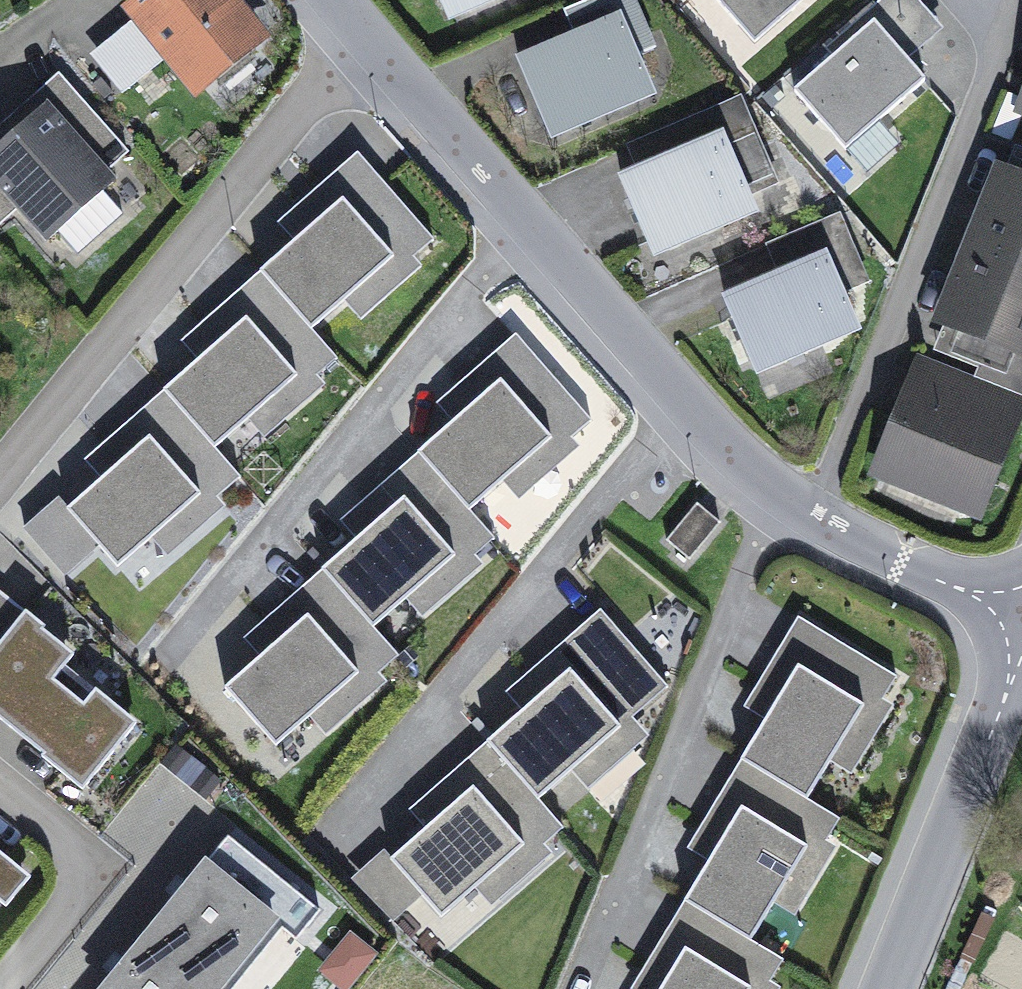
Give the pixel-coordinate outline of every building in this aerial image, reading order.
[(259,38),(228,0),(144,0),(132,10),(138,17),(170,55),(197,89),(210,78),(246,49),(259,38)] [(443,7),(456,2),(461,13),(491,0),(440,0),(443,7)] [(637,57),(654,50),(632,0),(591,0),(565,11),(577,39),(621,20),(637,57)] [(754,44),(805,0),(715,0),(754,44)] [(944,29),(918,0),(881,0),(825,49),(833,58),(874,22),(907,61),(944,29)] [(90,56),(122,94),(170,55),(138,17),(90,56)] [(617,108),(612,96),(647,81),(637,57),(621,20),(577,39),(519,63),(546,125),(558,119),(563,131),(617,108)] [(794,92),(845,150),(879,121),(925,81),(907,61),(874,22),(833,58),(794,92)] [(210,78),(220,90),(255,61),(246,49),(210,78)] [(46,107),(69,86),(58,74),(0,126),(0,147),(46,107)] [(83,148),(106,128),(69,86),(46,107),(83,148)] [(740,100),(664,132),(629,147),(640,173),(724,137),(739,173),(766,162),(740,100)] [(128,152),(106,128),(83,148),(46,107),(0,147),(0,187),(19,209),(47,240),(57,231),(78,254),(123,214),(103,191),(113,182),(104,173),(128,152)] [(845,150),(866,174),(900,145),(879,121),(845,150)] [(714,214),(750,199),(748,195),(775,183),(766,162),(739,173),(724,137),(640,173),(622,181),(648,242),(661,237),(666,248),(719,226),(714,214)] [(1021,185),(1021,152),(1017,150),(1005,179),(1021,185)] [(362,158),(358,153),(277,223),(295,242),(299,238),(286,223),(306,206),(319,221),(333,209),(320,194),(362,158)] [(264,277),(311,330),(344,301),(406,248),(414,257),(433,239),(362,158),(320,194),(333,209),(319,221),(306,206),(286,223),(299,238),(295,242),(260,272),(264,277)] [(971,247),(1021,267),(1021,185),(1005,179),(999,176),(971,247)] [(0,187),(0,225),(19,209),(0,187)] [(838,217),(770,247),(781,274),(826,255),(842,292),(866,282),(838,217)] [(971,247),(942,318),(949,320),(993,338),(982,366),(978,375),(1021,393),(1021,267),(971,247)] [(344,301),(361,320),(422,267),(414,257),(406,248),(344,301)] [(822,343),(817,331),(853,316),(842,292),(826,255),(781,274),(725,298),(751,360),(764,354),(769,366),(822,343)] [(222,340),(236,327),(223,313),(264,277),(260,272),(181,341),(198,361),(203,357),(190,342),(210,325),(222,340)] [(164,391),(215,449),(248,420),(309,366),(317,376),(336,359),(311,330),(264,277),(223,313),(236,327),(222,340),(210,325),(190,342),(203,357),(198,361),(164,391)] [(982,366),(993,338),(949,320),(938,349),(982,366)] [(519,339),(516,334),(436,403),(453,422),(457,419),(444,404),(464,387),(477,402),(491,390),(478,375),(519,339)] [(422,457),(468,511),(502,482),(564,428),(572,437),(591,420),(519,339),(478,375),(491,390),(477,402),(464,387),(444,404),(457,419),(453,422),(418,453),(422,457)] [(972,383),(924,364),(912,394),(960,413),(972,383)] [(248,420),(264,439),(326,385),(317,376),(309,366),(248,420)] [(912,394),(883,465),(978,503),(1019,401),(972,383),(960,413),(912,394)] [(209,488),(217,497),(240,477),(215,449),(164,391),(163,391),(168,396),(127,432),(140,446),(126,458),(113,444),(93,461),(106,476),(101,480),(67,510),(98,546),(118,568),(152,538),(209,488)] [(126,458),(140,446),(127,432),(168,396),(163,391),(84,460),(101,480),(106,476),(93,461),(113,444),(126,458)] [(502,482),(518,501),(580,447),(572,437),(564,428),(502,482)] [(380,519),(394,507),(381,492),(422,457),(418,453),(340,521),(357,540),(361,536),(348,522),(367,504),(380,519)] [(325,575),(372,628),(406,599),(467,546),(475,555),(493,539),(468,511),(422,457),(381,492),(394,507),(380,519),(367,504),(348,522),(361,536),(357,540),(321,570),(325,575)] [(973,514),(978,503),(883,465),(879,476),(973,514)] [(152,538),(168,557),(226,507),(217,497),(209,488),(152,538)] [(697,504),(667,541),(690,560),(720,523),(697,504)] [(406,599),(422,618),(483,565),(475,555),(467,546),(406,599)] [(284,637),(298,624),(285,610),(325,575),(321,570),(243,638),(260,657),(264,654),(251,639),(271,622),(284,637)] [(371,664),(379,673),(397,657),(372,628),(325,575),(285,610),(298,624),(284,637),(271,622),(251,639),(264,654),(260,657),(225,688),(276,746),(310,717),(371,664)] [(21,623),(28,615),(0,592),(0,722),(83,789),(137,724),(95,690),(83,705),(53,681),(69,662),(21,623)] [(604,614),(601,610),(506,692),(522,711),(526,708),(514,693),(533,676),(546,691),(560,679),(547,664),(604,614)] [(491,746),(538,800),(571,771),(632,717),(668,686),(604,614),(547,664),(560,679),(546,691),(533,676),(514,693),(526,708),(522,711),(487,742),(491,746)] [(69,662),(73,656),(28,615),(21,623),(69,662)] [(803,620),(798,617),(744,707),(765,720),(768,715),(751,705),(765,683),(781,693),(791,677),(774,667),(803,620)] [(746,763),(807,800),(830,762),(872,692),(883,699),(896,676),(803,620),(774,667),(791,677),(781,693),(765,683),(751,705),(768,715),(765,720),(741,760),(746,763)] [(310,717),(326,735),(387,682),(379,673),(371,664),(310,717)] [(830,762),(851,775),(894,705),(883,699),(872,692),(830,762)] [(571,771),(587,790),(649,736),(632,717),(571,771)] [(450,808),(463,796),(450,781),(491,746),(487,742),(409,810),(426,829),(430,825),(417,810),(437,793),(450,808)] [(178,746),(164,764),(204,796),(218,778),(178,746)] [(536,835),(544,844),(562,828),(538,800),(491,746),(450,781),(463,796),(450,808),(437,793),(417,810),(430,825),(426,829),(391,860),(422,895),(441,918),(475,889),(536,835)] [(725,834),(735,818),(718,808),(746,763),(741,760),(687,848),(709,861),(712,856),(695,846),(708,824),(725,834)] [(689,904),(750,941),(773,903),(816,834),(826,840),(839,819),(807,800),(746,763),(718,808),(735,818),(725,834),(708,824),(695,846),(712,856),(709,861),(684,901),(689,904)] [(773,903),(795,916),(837,847),(826,840),(816,834),(773,903)] [(475,889),(491,907),(553,854),(544,844),(536,835),(475,889)] [(320,911),(228,837),(185,889),(123,966),(104,988),(228,988),(279,926),(296,940),(320,911)] [(30,878),(0,853),(0,902),(6,908),(30,878)] [(393,921),(422,895),(391,860),(384,853),(355,878),(393,921)] [(678,960),(662,949),(689,904),(684,901),(631,988),(641,988),(638,988),(652,965),(669,975),(678,960)] [(770,981),(783,960),(750,941),(689,904),(662,949),(678,960),(669,975),(652,965),(638,988),(641,988),(750,988),(759,975),(770,981)] [(351,936),(322,971),(344,988),(346,988),(374,956),(351,936)] [(780,988),(770,981),(759,975),(750,988),(780,988)]
